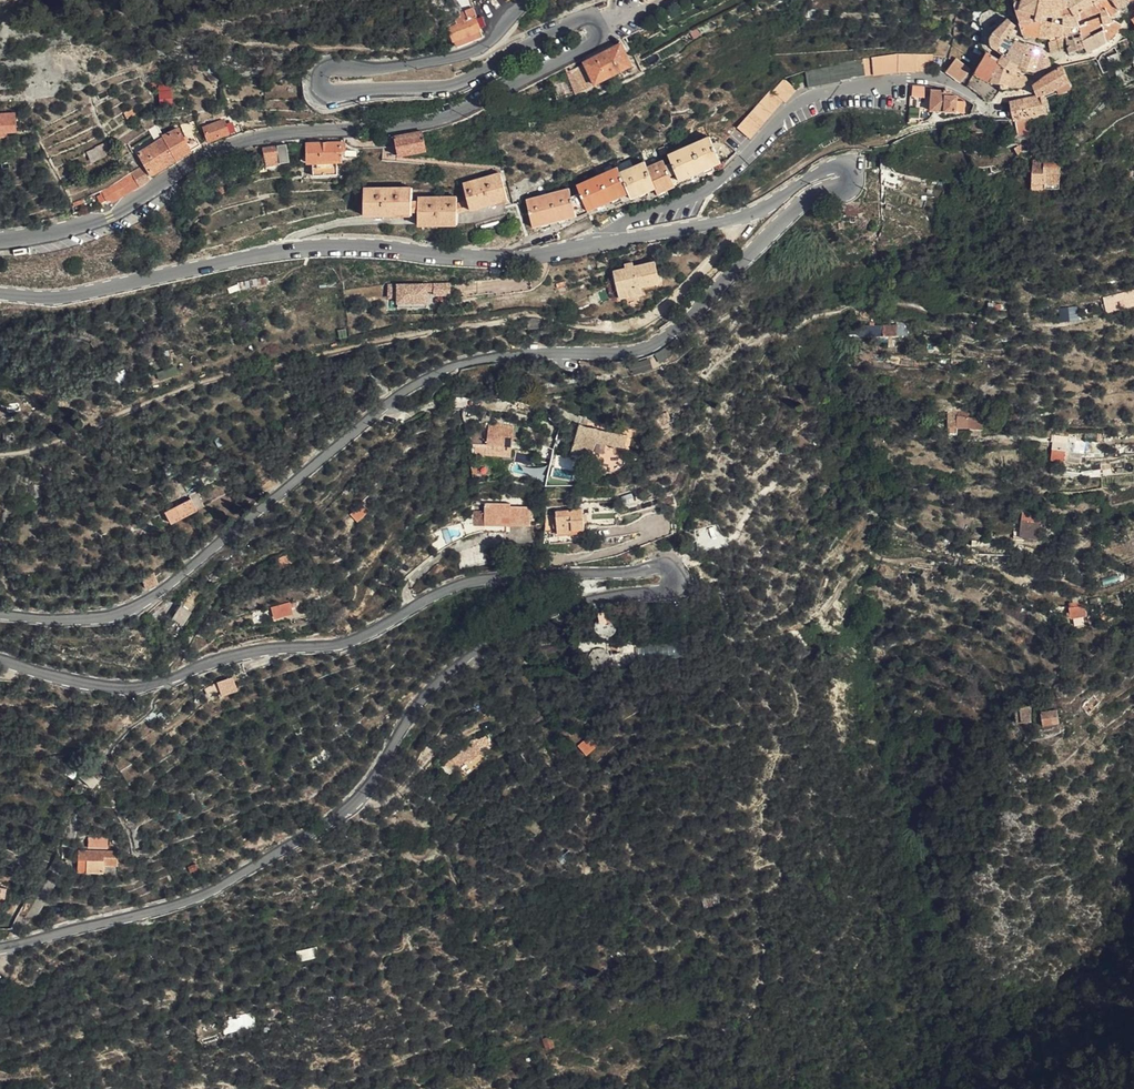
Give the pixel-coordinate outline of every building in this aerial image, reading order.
[(470,0),(457,0),(461,14),(462,16),(447,21),(455,45),(483,36),(471,2),(470,0)] [(1036,17),(1041,7),(1041,5),(1037,4),(1026,2),(1018,0),(1015,0),(1022,16),(1036,17)] [(1066,1),(1065,1),(1056,0),(1041,0),(1041,5),(1041,7),(1044,7),(1045,13),(1064,13),(1066,1)] [(1079,0),(1070,0),(1069,1),(1069,2),(1069,3),(1069,4),(1073,11),(1083,7),(1079,0)] [(1107,12),(1099,3),(1097,0),(1079,0),(1083,7),(1073,11),(1077,22),(1099,14),(1107,12)] [(1120,9),(1112,0),(1104,0),(1099,3),(1107,12),(1112,18),(1120,9)] [(1128,0),(1112,0),(1120,9),(1127,2),(1128,0)] [(1087,28),(1098,21),(1096,17),(1103,15),(1103,13),(1079,21),(1081,30),(1087,28)] [(1010,34),(1017,22),(1008,16),(999,26),(992,36),(992,40),(992,41),(993,43),(994,45),(995,46),(1005,53),(1017,37),(1010,34)] [(1040,32),(1040,34),(1052,35),(1053,32),(1053,18),(1050,18),(1043,17),(1036,17),(1022,16),(1026,29),(1040,32)] [(1104,24),(1108,38),(1114,32),(1120,20),(1112,16),(1103,20),(1104,24)] [(1053,32),(1059,33),(1063,33),(1081,30),(1079,21),(1076,20),(1068,20),(1061,19),(1053,18),(1053,32)] [(1081,30),(1087,47),(1105,39),(1108,38),(1104,24),(1090,32),(1087,28),(1081,30)] [(1081,50),(1087,49),(1087,47),(1081,30),(1063,33),(1064,35),(1066,49),(1067,51),(1078,48),(1079,50),(1081,50)] [(1058,37),(1059,49),(1066,49),(1064,35),(1060,36),(1058,37)] [(1005,53),(1018,62),(1023,53),(1028,43),(1017,37),(1005,53)] [(1059,49),(1058,37),(1051,39),(1052,49),(1059,49)] [(1045,44),(1029,39),(1028,43),(1023,53),(1040,59),(1043,51),(1045,44)] [(621,41),(584,60),(596,82),(632,63),(621,41)] [(934,72),(935,52),(899,50),(861,56),(838,60),(839,62),(807,68),(807,74),(795,76),(797,87),(797,88),(842,79),(842,77),(858,74),(859,76),(875,72),(876,74),(901,69),(918,70),(917,73),(919,73),(918,70),(934,72)] [(1040,59),(1037,69),(1038,69),(1052,62),(1052,59),(1051,56),(1050,55),(1050,54),(1049,53),(1048,53),(1043,51),(1040,59)] [(996,71),(1000,61),(1001,58),(991,53),(983,64),(987,65),(996,71)] [(1021,66),(1037,69),(1040,59),(1023,53),(1018,62),(1018,63),(1018,64),(1019,65),(1020,66),(1021,66)] [(946,72),(961,83),(971,69),(957,58),(946,72)] [(596,82),(584,60),(566,69),(578,90),(596,82)] [(996,71),(991,82),(1000,82),(1006,64),(1000,61),(996,71)] [(1038,79),(1036,82),(1038,93),(1041,92),(1047,90),(1055,86),(1062,82),(1068,79),(1071,77),(1064,62),(1046,73),(1045,74),(1042,77),(1038,79)] [(996,71),(987,65),(983,64),(979,69),(976,74),(991,82),(996,71)] [(1013,80),(1012,68),(1006,64),(1000,82),(1006,81),(1013,80)] [(1006,81),(1004,85),(1013,84),(1013,83),(1023,83),(1029,79),(1027,75),(1025,74),(1016,71),(1012,68),(1013,80),(1006,81)] [(173,75),(171,69),(159,72),(162,80),(173,75)] [(168,90),(178,85),(173,75),(162,80),(168,90)] [(737,125),(750,137),(771,112),(783,97),(786,99),(797,87),(785,76),(773,88),(771,86),(737,125)] [(947,88),(932,88),(931,109),(964,110),(965,99),(958,99),(958,93),(947,93),(947,88)] [(1045,113),(1051,112),(1047,90),(1041,92),(1045,113)] [(1045,113),(1041,92),(1038,93),(1010,99),(1013,116),(1013,118),(1026,116),(1045,113)] [(12,126),(12,121),(24,121),(23,104),(0,104),(0,126),(12,126)] [(238,122),(234,109),(214,114),(217,127),(238,122)] [(196,110),(172,125),(173,126),(186,148),(210,133),(196,110)] [(1045,113),(1026,116),(1027,122),(1035,120),(1036,122),(1052,118),(1051,112),(1045,113)] [(1028,130),(1027,122),(1026,116),(1013,118),(1016,133),(1028,130)] [(164,163),(165,165),(174,159),(173,156),(186,148),(173,126),(148,142),(162,164),(162,163),(164,163)] [(420,129),(392,134),(396,154),(424,149),(420,129)] [(121,140),(117,131),(105,137),(109,146),(121,140)] [(622,172),(630,188),(633,194),(635,199),(652,190),(649,185),(655,182),(658,187),(661,194),(678,186),(674,177),(672,173),(678,169),(680,174),(683,180),(699,173),(696,167),(704,163),(707,169),(722,162),(711,135),(671,153),(674,161),(668,164),(665,159),(649,167),(646,161),(622,172)] [(100,150),(109,146),(105,137),(96,141),(100,150)] [(308,152),(308,158),(313,158),(313,172),(337,172),(337,159),(342,159),(342,149),(346,148),(346,141),(308,141),(308,152)] [(285,143),(276,144),(279,162),(287,161),(285,143)] [(265,166),(279,164),(279,162),(276,144),(263,146),(265,166)] [(119,178),(126,189),(159,168),(151,154),(141,161),(141,162),(119,178)] [(1035,170),(1034,180),(1034,186),(1045,186),(1050,186),(1062,186),(1062,182),(1062,180),(1062,174),(1062,165),(1062,158),(1046,157),(1045,170),(1035,170)] [(696,167),(699,173),(707,169),(704,163),(696,167)] [(589,206),(592,212),(620,199),(617,193),(630,188),(622,172),(620,166),(579,185),(583,193),(587,201),(589,206)] [(470,183),(478,210),(514,198),(506,172),(470,183)] [(652,190),(658,187),(655,182),(649,185),(652,190)] [(532,223),(558,215),(560,222),(579,216),(577,209),(576,204),(574,196),(571,188),(526,200),(532,223)] [(630,188),(617,193),(620,199),(633,194),(630,188)] [(418,190),(369,191),(372,219),(420,215),(418,190)] [(574,196),(576,204),(587,201),(583,193),(574,196)] [(427,226),(466,224),(464,196),(425,198),(427,226)] [(845,217),(861,213),(858,200),(841,205),(845,217)] [(589,206),(587,201),(576,204),(577,209),(589,206)] [(560,222),(558,215),(532,223),(533,229),(560,222)] [(591,216),(584,219),(588,227),(595,223),(591,216)] [(654,262),(612,272),(618,293),(640,287),(659,283),(654,262)] [(451,295),(450,283),(434,284),(434,295),(451,295)] [(427,295),(427,284),(388,284),(388,297),(398,297),(398,302),(427,301),(427,295)] [(640,287),(618,293),(619,300),(642,294),(640,287)] [(1102,298),(1106,312),(1133,305),(1133,290),(1102,298)] [(1078,317),(1077,306),(1061,307),(1062,319),(1078,317)] [(863,323),(900,323),(900,312),(868,312),(852,315),(853,320),(863,320),(863,323)] [(913,322),(913,312),(900,312),(900,323),(913,322)] [(398,376),(390,363),(380,367),(382,371),(388,367),(394,378),(398,376)] [(388,367),(382,371),(388,382),(394,378),(388,367)] [(965,403),(963,413),(975,413),(977,402),(965,401),(965,403)] [(952,420),(962,421),(963,413),(965,403),(959,402),(955,402),(952,420)] [(992,403),(977,402),(975,413),(988,415),(991,415),(992,403)] [(596,408),(588,405),(584,420),(581,435),(591,437),(593,425),(596,408)] [(523,411),(499,408),(497,420),(481,420),(481,428),(497,428),(496,437),(520,439),(522,420),(531,421),(532,414),(522,413),(523,411)] [(593,425),(604,427),(606,421),(606,409),(606,408),(596,408),(593,425)] [(617,410),(606,409),(606,421),(616,422),(617,410)] [(987,422),(988,415),(975,413),(974,421),(987,422)] [(806,415),(795,425),(801,432),(812,422),(806,415)] [(8,429),(18,427),(17,420),(6,421),(8,429)] [(604,427),(593,425),(591,437),(601,441),(604,427)] [(1066,442),(1053,441),(1052,450),(1065,451),(1066,442)] [(43,449),(46,465),(58,462),(55,447),(43,449)] [(516,449),(515,461),(534,462),(535,450),(516,449)] [(1064,462),(1065,451),(1052,450),(1051,460),(1064,462)] [(578,486),(581,455),(552,453),(549,483),(578,486)] [(211,489),(203,476),(196,480),(198,483),(204,493),(211,489)] [(186,489),(193,500),(204,493),(198,483),(186,489)] [(493,486),(493,507),(506,503),(506,501),(519,501),(519,504),(534,507),(541,507),(540,488),(519,488),(519,486),(493,486)] [(594,487),(567,490),(569,510),(583,509),(584,511),(596,511),(594,487)] [(186,489),(171,497),(178,508),(193,500),(186,489)] [(368,489),(356,500),(363,507),(375,496),(368,489)] [(474,524),(485,524),(485,509),(474,509),(474,524)] [(1022,512),(1021,523),(1034,523),(1037,523),(1038,512),(1022,512)] [(1034,523),(1021,523),(1020,536),(1034,537),(1034,523)] [(290,540),(280,547),(286,555),(296,547),(290,540)] [(155,576),(168,570),(162,557),(149,563),(149,564),(155,576)] [(296,587),(278,591),(281,602),(298,597),(296,587)] [(189,591),(181,603),(191,609),(198,597),(189,591)] [(608,621),(611,623),(614,623),(617,623),(620,623),(623,621),(625,618),(626,615),(626,611),(626,608),(625,607),(623,604),(621,602),(618,601),(614,601),(611,601),(608,603),(606,605),(605,606),(603,610),(603,613),(604,616),(606,619),(608,621)] [(1084,601),(1067,603),(1069,617),(1073,616),(1078,615),(1082,615),(1086,614),(1084,601)] [(1073,616),(1075,626),(1084,625),(1082,615),(1078,615),(1073,616)] [(610,634),(607,634),(604,636),(602,637),(600,640),(599,643),(598,646),(599,650),(600,652),(603,655),(606,656),(609,657),(612,657),(615,656),(618,654),(620,651),(621,647),(621,643),(620,640),(619,639),(617,637),(614,635),(610,634)] [(634,636),(632,637),(630,639),(629,640),(629,643),(629,646),(630,648),(632,649),(633,650),(636,650),(638,650),(640,648),(642,646),(643,644),(643,641),(641,639),(639,637),(637,636),(634,636)] [(629,643),(629,640),(630,639),(620,640),(621,643),(621,647),(620,651),(632,649),(630,648),(629,646),(629,643)] [(231,663),(215,669),(220,682),(235,677),(231,663)] [(1017,707),(1018,724),(1034,723),(1033,706),(1017,707)] [(1060,723),(1057,709),(1041,711),(1044,726),(1060,723)] [(583,728),(592,737),(603,726),(595,717),(583,728)] [(474,725),(484,736),(493,728),(486,720),(474,725)] [(484,736),(474,725),(462,735),(464,737),(449,750),(453,754),(456,751),(460,754),(470,745),(472,747),(484,736)] [(91,770),(108,759),(101,750),(92,756),(89,752),(82,757),(84,761),(91,770)] [(129,840),(88,838),(88,847),(97,848),(97,857),(113,858),(114,853),(128,853),(129,840)] [(88,847),(87,857),(97,857),(97,848),(88,847)] [(321,931),(301,935),(303,944),(323,939),(321,931)] [(315,948),(299,950),(300,959),(316,957),(315,948)] [(284,997),(275,999),(276,1007),(285,1005),(284,997)] [(260,1003),(236,1008),(238,1020),(256,1016),(262,1015),(260,1003)] [(562,1027),(558,1017),(551,1020),(555,1030),(562,1027)]
